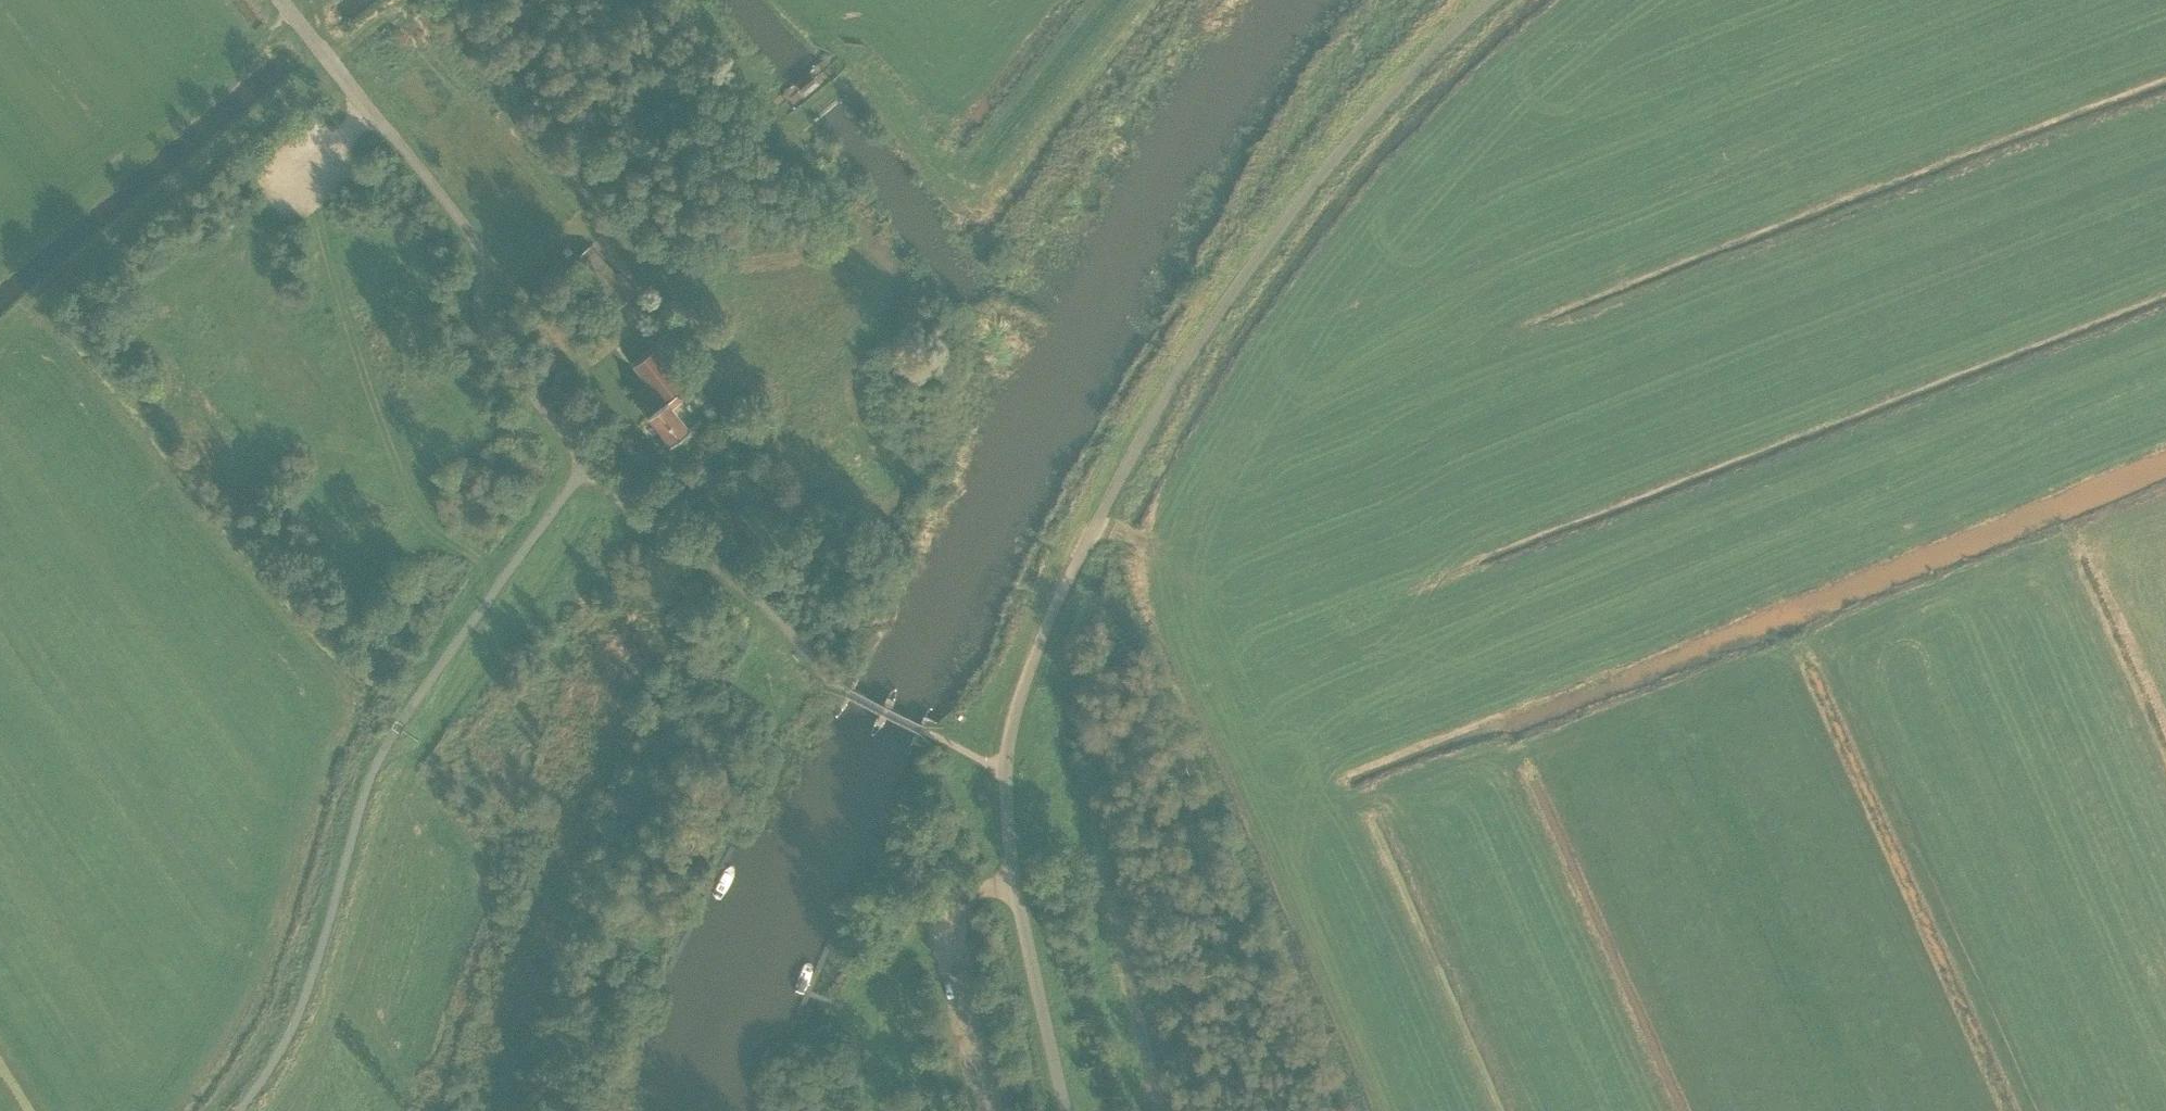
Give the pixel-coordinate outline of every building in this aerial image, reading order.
[(798,90),(799,91),(805,97),(821,83),(815,76),(798,90)] [(590,246),(576,258),(573,261),(616,308),(634,294),(590,246)] [(572,252),(567,247),(563,252),(567,256),(572,252)] [(682,401),(679,397),(674,391),(673,392),(670,388),(680,381),(657,351),(635,367),(665,406),(650,417),(668,441),(688,426),(673,407),(682,401)]
